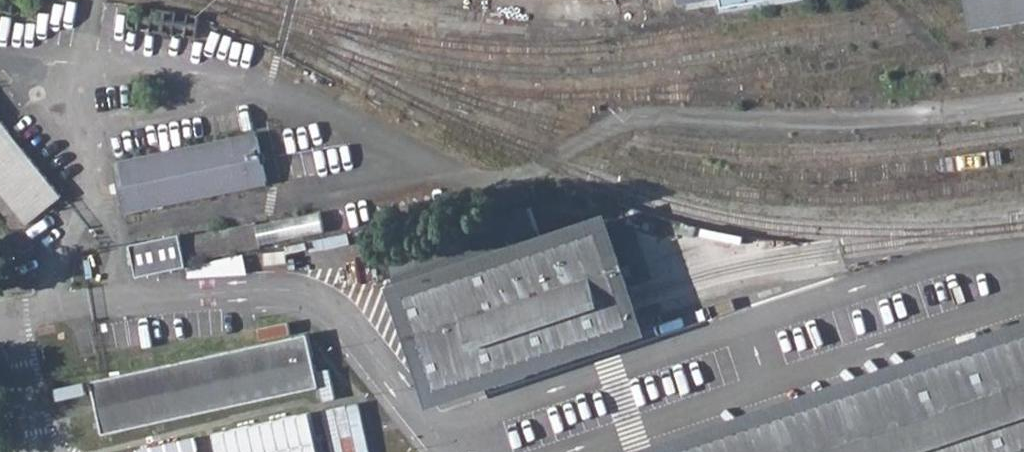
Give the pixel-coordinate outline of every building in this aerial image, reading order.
[(433,30),(436,15),(439,0),(311,0),(310,7),(433,30)] [(972,13),(975,28),(1023,20),(1023,0),(970,0),(972,13)] [(904,83),(901,69),(893,70),(895,85),(904,83)] [(2,121),(0,122),(0,191),(26,224),(62,196),(2,121)] [(268,183),(257,132),(115,162),(126,213),(268,183)] [(187,262),(261,247),(256,222),(181,237),(187,262)] [(607,222),(397,291),(430,390),(639,322),(631,296),(607,222)] [(138,277),(188,266),(187,262),(181,237),(181,234),(131,244),(138,277)] [(624,451),(1023,451),(1023,321),(624,451)] [(91,381),(102,435),(320,387),(308,333),(91,381)] [(365,402),(328,406),(334,451),(371,451),(365,402)] [(216,451),(315,451),(306,412),(212,435),(216,451)] [(193,438),(134,451),(197,451),(193,438)]
